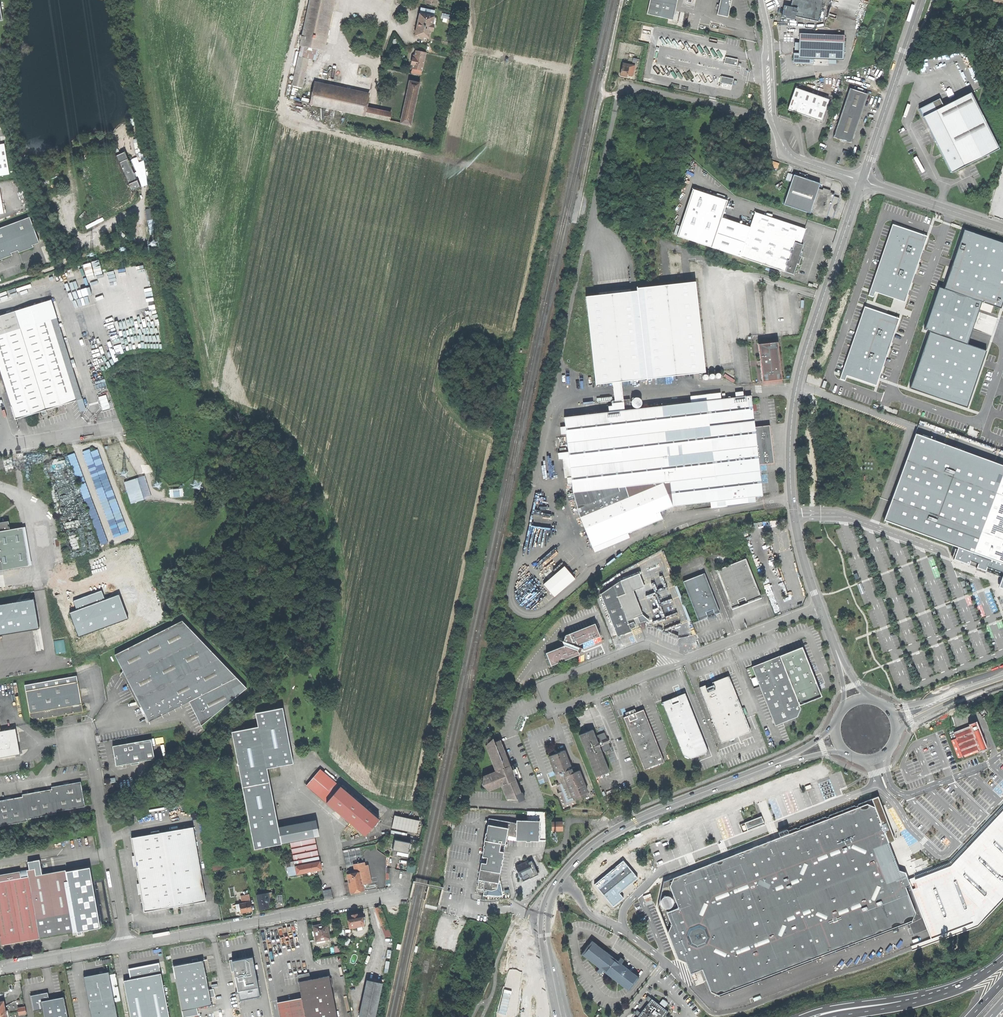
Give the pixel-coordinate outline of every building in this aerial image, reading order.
[(320,50),(331,0),(311,0),(301,45),(320,50)] [(647,14),(668,19),(673,20),(677,0),(650,0),(647,14)] [(727,17),(730,6),(731,0),(720,0),(717,15),(727,17)] [(795,16),(818,21),(823,0),(792,0),(791,4),(791,7),(797,8),(795,16)] [(795,20),(795,16),(797,8),(791,7),(784,6),(781,17),(795,20)] [(429,39),(435,11),(422,8),(417,29),(416,29),(415,30),(417,31),(415,36),(429,39)] [(798,58),(814,59),(828,60),(836,60),(843,61),(844,42),(799,40),(799,43),(798,51),(798,54),(798,58)] [(422,71),(426,53),(416,50),(415,55),(414,55),(413,58),(412,58),(411,64),(413,64),(412,69),(422,71)] [(813,64),(814,59),(798,58),(798,54),(794,53),(793,63),(813,64)] [(322,73),(341,77),(345,60),(326,56),(322,73)] [(724,64),(736,66),(737,60),(725,57),(724,64)] [(630,75),(632,76),(635,66),(623,63),(620,75),(627,77),(627,74),(630,75)] [(732,85),(733,79),(721,77),(720,83),(732,85)] [(411,122),(419,83),(410,81),(401,120),(411,122)] [(355,110),(381,116),(382,109),(368,105),(370,95),(313,82),(310,101),(343,108),(343,107),(355,110)] [(806,116),(821,121),(829,100),(796,89),(795,88),(788,110),(799,114),(806,116)] [(840,140),(844,141),(851,143),(867,94),(850,89),(834,137),(840,140)] [(936,110),(923,117),(929,130),(935,141),(941,153),(943,156),(951,173),(986,155),(989,154),(997,150),(999,149),(977,106),(971,93),(943,107),(936,110)] [(939,99),(932,102),(936,110),(943,107),(939,99)] [(923,117),(936,110),(932,102),(919,109),(923,117)] [(0,145),(0,176),(9,174),(4,144),(0,145)] [(124,152),(116,156),(131,191),(140,188),(124,152)] [(810,214),(810,213),(818,188),(820,183),(809,180),(794,175),(783,205),(810,214)] [(826,218),(827,216),(834,196),(834,194),(830,192),(822,190),(818,188),(810,213),(826,218)] [(677,236),(711,248),(721,218),(727,200),(693,189),(677,236)] [(834,196),(827,216),(833,217),(836,208),(839,198),(834,196)] [(751,228),(741,257),(794,274),(797,264),(799,265),(802,256),(800,256),(803,245),(801,244),(805,229),(755,213),(751,228)] [(12,255),(12,253),(18,250),(19,253),(33,247),(33,245),(39,243),(30,217),(0,228),(0,260),(12,255)] [(711,248),(741,257),(751,228),(721,218),(711,248)] [(869,293),(868,296),(873,297),(874,294),(875,292),(878,293),(894,298),(905,302),(925,243),(927,236),(893,225),(892,224),(886,242),(885,247),(880,262),(877,270),(870,290),(869,293)] [(944,289),(982,302),(993,306),(1001,309),(1002,302),(1002,243),(964,230),(944,289)] [(128,267),(131,281),(139,280),(136,265),(128,267)] [(621,382),(705,373),(695,282),(637,288),(637,287),(636,287),(637,291),(585,297),(595,385),(596,385),(610,383),(613,383),(614,401),(612,401),(612,406),(609,406),(610,412),(564,417),(572,477),(572,482),(574,493),(580,516),(592,548),(663,518),(660,511),(673,506),(763,496),(759,464),(774,462),(771,438),(770,425),(755,427),(751,396),(707,401),(706,401),(693,402),(631,409),(631,406),(633,405),(634,406),(635,407),(637,408),(639,407),(641,406),(642,405),(642,403),(642,401),(641,399),(639,398),(637,397),(636,398),(634,399),(633,400),(630,401),(630,399),(623,400),(621,382)] [(923,331),(927,332),(967,346),(982,302),(944,289),(938,287),(923,331)] [(841,376),(840,379),(845,381),(846,377),(846,376),(876,385),(899,319),(899,318),(886,314),(865,307),(856,330),(851,345),(848,354),(841,374),(841,376)] [(21,328),(15,311),(0,316),(0,334),(21,328)] [(16,419),(42,411),(45,410),(76,401),(50,319),(21,328),(0,334),(0,370),(16,419)] [(967,346),(927,332),(909,387),(967,407),(986,352),(967,346)] [(763,382),(782,380),(780,354),(778,342),(759,344),(761,360),(761,365),(763,382)] [(82,399),(77,400),(80,412),(85,410),(82,399)] [(100,400),(102,410),(109,409),(108,399),(100,400)] [(916,434),(884,520),(953,546),(959,548),(955,559),(1002,577),(1002,465),(916,434)] [(127,533),(100,448),(91,451),(90,449),(85,450),(112,537),(127,533)] [(124,482),(131,503),(152,497),(145,475),(124,482)] [(82,487),(100,545),(107,543),(89,485),(82,487)] [(10,516),(12,526),(20,525),(18,515),(10,516)] [(10,529),(8,520),(0,522),(0,530),(10,529)] [(29,564),(22,526),(10,529),(0,530),(0,569),(29,564)] [(717,570),(732,607),(745,602),(758,597),(760,593),(746,558),(717,570)] [(555,596),(575,578),(564,567),(544,584),(555,596)] [(640,573),(621,580),(626,593),(618,596),(628,620),(643,614),(634,590),(645,586),(640,573)] [(707,617),(720,612),(704,573),(683,581),(699,620),(707,617)] [(601,593),(618,636),(625,634),(632,631),(628,620),(618,596),(626,593),(621,580),(601,593)] [(78,635),(126,617),(117,593),(104,598),(100,588),(73,599),(76,608),(69,611),(78,635)] [(0,605),(0,635),(39,629),(34,599),(0,605)] [(140,706),(149,722),(189,702),(201,726),(247,689),(182,621),(115,655),(123,672),(121,674),(126,678),(140,706)] [(600,636),(595,623),(566,635),(564,641),(562,640),(564,646),(546,653),(551,666),(570,658),(580,654),(578,650),(579,646),(578,646),(578,645),(600,636)] [(775,726),(799,716),(801,710),(799,705),(822,696),(819,689),(802,647),(764,662),(752,667),(775,726)] [(24,685),(26,691),(78,682),(77,676),(24,685)] [(700,688),(722,743),(729,740),(734,742),(736,737),(751,731),(729,676),(713,682),(700,688)] [(71,714),(83,712),(78,682),(26,691),(30,716),(35,720),(71,714)] [(690,759),(708,751),(685,693),(672,698),(662,702),(683,755),(684,756),(685,757),(688,758),(689,758),(690,759)] [(232,732),(243,788),(270,783),(267,769),(293,764),(283,708),(256,713),(258,727),(232,732)] [(661,763),(664,762),(643,710),(635,713),(624,717),(645,770),(647,769),(649,770),(651,767),(653,768),(654,766),(657,767),(658,765),(660,765),(661,763)] [(979,751),(987,748),(976,721),(969,724),(969,726),(954,732),(963,755),(978,749),(979,751)] [(15,755),(15,752),(16,751),(19,749),(18,741),(16,729),(1,731),(0,727),(0,758),(15,755)] [(579,735),(596,777),(610,771),(602,752),(610,749),(611,748),(609,742),(607,743),(605,739),(607,739),(605,733),(603,733),(595,736),(593,729),(586,732),(579,735)] [(507,798),(521,793),(515,779),(512,771),(510,766),(506,756),(502,757),(500,754),(505,752),(500,739),(486,745),(496,771),(483,776),(489,790),(502,785),(507,798)] [(114,757),(116,766),(155,759),(151,740),(113,747),(114,757)] [(576,800),(589,795),(577,766),(571,768),(564,750),(558,752),(549,756),(556,774),(557,773),(558,776),(559,775),(560,777),(559,778),(561,782),(562,785),(558,787),(560,791),(557,792),(558,794),(561,793),(565,805),(575,802),(573,797),(575,797),(576,800)] [(514,764),(510,766),(512,771),(515,779),(519,777),(514,764)] [(307,786),(327,803),(341,787),(321,770),(307,786)] [(28,821),(27,819),(57,813),(56,811),(85,806),(81,781),(66,784),(54,786),(51,787),(52,789),(49,789),(37,792),(22,794),(23,797),(8,799),(0,801),(0,826),(28,821)] [(283,845),(283,844),(280,828),(279,828),(270,783),(243,788),(255,850),(283,845)] [(344,786),(342,788),(379,820),(381,817),(344,786)] [(342,788),(341,787),(327,803),(365,836),(379,820),(342,788)] [(911,921),(915,913),(905,888),(908,887),(909,884),(906,876),(904,877),(902,873),(901,874),(901,872),(905,871),(896,846),(891,848),(890,847),(892,846),(890,843),(892,842),(889,833),(887,832),(883,833),(873,808),(866,804),(860,807),(859,812),(854,809),(832,818),(830,823),(825,820),(802,829),(801,834),(796,832),(774,840),(772,845),(767,843),(744,852),(743,857),(738,854),(715,863),(714,868),(709,866),(686,874),(685,879),(680,877),(673,879),(670,887),(678,909),(667,913),(671,925),(665,927),(678,960),(685,963),(690,975),(702,970),(710,991),(718,995),(724,993),(727,988),(731,990),(753,981),(756,977),(760,979),(782,970),(785,966),(789,968),(812,959),(814,955),(818,957),(840,948),(842,944),(847,946),(870,937),(872,933),(876,935),(899,926),(901,922),(905,924),(911,921)] [(748,831),(779,819),(777,811),(745,823),(748,831)] [(951,866),(910,882),(931,939),(973,923),(975,925),(978,926),(1002,900),(1002,811),(951,866)] [(417,833),(420,820),(394,815),(392,828),(417,833)] [(483,889),(485,891),(488,890),(492,891),(498,889),(500,880),(508,836),(517,838),(518,823),(490,818),(479,879),(480,879),(479,888),(483,889)] [(518,820),(518,823),(517,838),(517,841),(540,842),(541,822),(518,820)] [(283,844),(291,842),(315,838),(311,822),(280,828),(283,844)] [(553,832),(564,831),(564,822),(553,823),(553,832)] [(141,888),(145,912),(173,907),(179,906),(206,901),(193,828),(132,838),(141,888)] [(296,866),(298,874),(307,872),(308,873),(309,874),(311,874),(312,873),(312,872),(315,871),(321,870),(315,838),(291,842),(296,866)] [(401,851),(409,853),(411,842),(396,839),(394,850),(401,851)] [(516,866),(521,877),(533,871),(533,870),(536,868),(532,861),(529,862),(528,861),(516,866)] [(623,861),(595,884),(613,907),(623,898),(619,893),(638,878),(623,861)] [(354,865),(356,872),(356,874),(361,873),(363,884),(372,883),(368,865),(365,866),(365,863),(360,863),(354,865)] [(89,866),(66,870),(73,912),(75,921),(81,920),(83,930),(99,926),(89,866)] [(290,876),(298,874),(296,866),(288,868),(290,876)] [(20,872),(21,878),(28,877),(36,919),(73,912),(66,870),(36,876),(35,869),(20,872)] [(21,878),(20,872),(0,875),(0,882),(21,878)] [(350,884),(351,893),(357,892),(365,891),(363,884),(361,873),(356,874),(356,872),(352,873),(352,875),(348,875),(350,884)] [(2,945),(24,942),(40,939),(40,937),(83,930),(81,920),(75,921),(73,912),(36,919),(28,877),(21,878),(0,882),(0,932),(2,945)] [(501,880),(500,880),(498,889),(492,891),(488,890),(485,891),(484,895),(488,896),(488,895),(492,895),(496,896),(498,895),(499,896),(504,895),(501,880)] [(325,892),(326,899),(333,898),(332,891),(325,892)] [(241,896),(243,903),(251,902),(249,894),(241,896)] [(257,896),(260,910),(264,909),(269,908),(268,902),(266,894),(257,896)] [(241,911),(242,913),(247,912),(253,911),(251,902),(243,903),(240,904),(241,911)] [(384,929),(388,927),(380,907),(376,908),(384,929)] [(347,916),(349,928),(357,927),(362,926),(364,926),(362,913),(357,914),(353,915),(353,914),(351,913),(349,914),(348,915),(349,916),(347,916)] [(313,926),(316,941),(329,939),(326,924),(319,925),(313,926)] [(629,988),(637,978),(593,944),(585,954),(629,988)] [(253,956),(231,960),(238,1000),(260,996),(253,956)] [(212,988),(207,989),(201,959),(171,965),(181,1010),(196,1007),(210,1004),(209,997),(213,996),(212,988)] [(129,978),(159,972),(157,962),(127,969),(129,978)] [(108,972),(103,973),(96,975),(84,977),(92,1016),(117,1016),(108,972)] [(122,980),(129,1016),(168,1016),(159,972),(129,978),(122,980)] [(298,975),(299,982),(311,980),(310,973),(303,974),(298,975)] [(331,987),(333,987),(332,978),(330,979),(329,977),(311,980),(299,982),(302,999),(305,1016),(337,1016),(331,987)] [(367,981),(360,1016),(375,1016),(382,984),(375,983),(367,981)] [(41,1009),(43,1016),(66,1016),(62,996),(48,999),(46,992),(30,995),(33,1011),(41,1009)] [(669,1011),(653,998),(638,1016),(665,1016),(669,1011)] [(280,1016),(305,1016),(302,999),(277,1004),(280,1016)] [(181,1010),(182,1016),(197,1014),(196,1007),(181,1010)]
